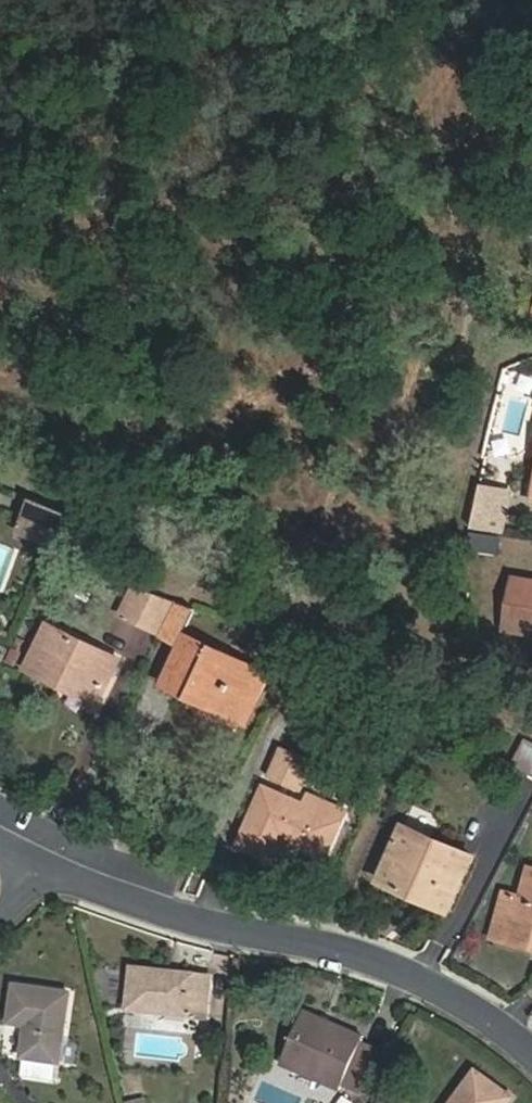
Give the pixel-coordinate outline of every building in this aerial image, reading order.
[(474,527),(504,534),(513,498),(483,492),(474,527)] [(68,521),(70,513),(29,496),(16,527),(58,544),(68,521)] [(518,572),(504,623),(531,630),(531,576),(518,572)] [(123,613),(166,633),(180,601),(136,582),(123,613)] [(180,601),(166,633),(180,641),(196,606),(180,601)] [(95,702),(116,657),(49,625),(28,671),(95,702)] [(165,687),(189,698),(192,691),(218,704),(215,711),(240,723),(263,671),(187,636),(165,687)] [(192,691),(189,698),(215,711),(218,704),(192,691)] [(530,743),(515,770),(531,778),(531,744),(530,743)] [(303,790),(316,762),(285,748),(272,778),(303,790)] [(328,860),(346,821),(306,803),(268,786),(240,848),(279,864),(289,844),(328,860)] [(306,803),(346,821),(352,809),(311,792),(306,803)] [(450,913),(476,854),(406,825),(380,881),(450,913)] [(509,936),(531,942),(531,867),(509,936)] [(208,1016),(213,975),(132,967),(128,1010),(208,1016)] [(232,976),(213,975),(208,1016),(227,1018),(232,976)] [(63,1062),(71,992),(15,985),(11,1022),(28,1025),(24,1057),(63,1062)] [(344,1087),(347,1079),(364,1041),(366,1035),(304,1009),(283,1059),(344,1087)] [(364,1041),(347,1079),(364,1086),(382,1047),(364,1041)] [(511,1097),(474,1071),(452,1102),(507,1102),(511,1097)] [(386,1091),(381,1102),(394,1102),(386,1091)]
